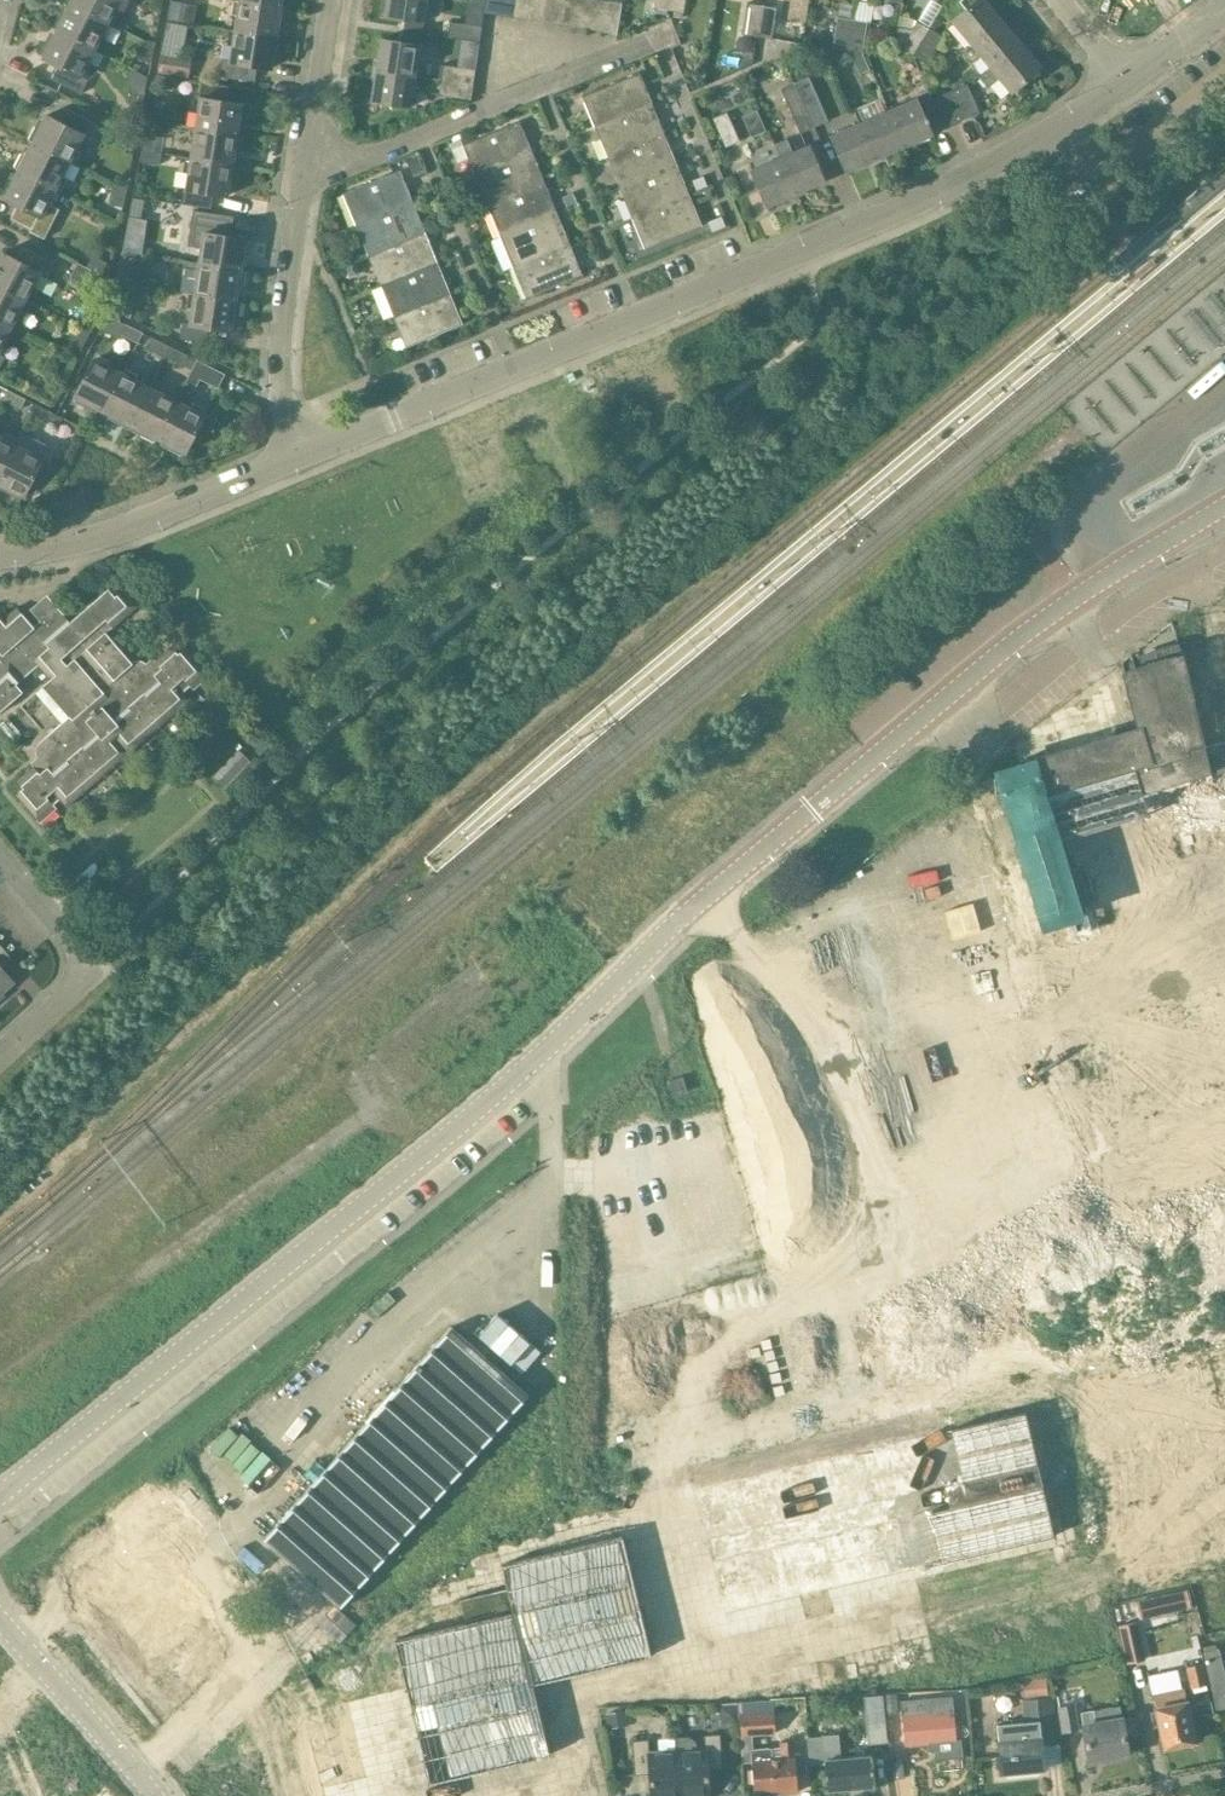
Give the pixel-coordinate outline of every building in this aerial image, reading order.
[(51,27),(93,49),(107,22),(66,0),(65,0),(51,27)] [(107,22),(118,0),(66,0),(107,22)] [(166,17),(166,20),(177,23),(181,2),(172,0),(170,0),(166,17)] [(279,37),(285,7),(245,0),(239,0),(234,29),(279,37)] [(422,19),(425,0),(387,0),(385,13),(422,19)] [(497,15),(500,0),(485,0),(483,12),(497,15)] [(512,17),(514,0),(500,0),(497,15),(512,17)] [(512,17),(526,19),(529,0),(514,0),(512,17)] [(540,21),(544,0),(529,0),(526,19),(540,21)] [(540,21),(556,24),(560,0),(544,0),(540,21)] [(556,24),(572,26),(575,0),(560,0),(556,24)] [(572,26),(586,29),(590,0),(575,0),(572,26)] [(586,29),(600,31),(605,0),(590,0),(586,29)] [(607,0),(605,0),(600,31),(617,34),(622,2),(607,0)] [(668,10),(669,0),(654,0),(653,3),(645,1),(643,7),(652,8),(653,7),(668,10)] [(685,0),(669,0),(668,10),(672,10),(671,16),(683,18),(684,12),(683,12),(685,0)] [(972,43),(1001,18),(987,0),(961,0),(960,0),(966,8),(952,20),(972,43)] [(756,36),(756,35),(761,5),(747,3),(742,34),(756,36)] [(772,39),(777,8),(761,5),(756,35),(756,36),(772,39)] [(831,48),(846,50),(851,19),(837,17),(831,48)] [(971,62),(980,54),(991,66),(1020,41),(1001,18),(972,43),(972,44),(963,52),(971,62)] [(863,51),(867,22),(851,19),(846,50),(849,50),(863,52),(863,51)] [(479,41),(482,26),(450,21),(448,37),(479,41)] [(898,26),(895,55),(911,56),(928,28),(915,21),(912,29),(898,26)] [(79,94),(86,80),(79,76),(93,49),(51,27),(37,55),(54,64),(47,77),(79,94)] [(926,64),(942,36),(928,28),(911,56),(913,56),(926,64)] [(256,64),(274,67),(279,37),(234,29),(229,59),(221,58),(218,74),(253,79),(256,64)] [(381,38),(376,68),(413,74),(418,44),(381,38)] [(151,61),(154,41),(143,39),(139,59),(151,61)] [(1011,90),(1041,65),(1020,41),(991,66),(986,70),(977,74),(987,86),(999,76),(1011,90)] [(849,50),(859,74),(869,69),(863,52),(849,50)] [(475,69),(444,65),(441,79),(473,84),(475,69)] [(371,99),(408,105),(413,74),(376,68),(371,99)] [(637,72),(581,95),(594,125),(649,102),(637,72)] [(153,86),(173,89),(175,78),(155,74),(153,86)] [(827,120),(808,77),(794,83),(813,127),(827,120)] [(439,94),(470,99),(473,84),(441,79),(439,94)] [(240,133),(245,102),(225,99),(227,85),(200,81),(197,97),(198,97),(194,126),(240,133)] [(978,110),(966,81),(948,88),(961,117),(978,110)] [(780,89),(799,133),(813,127),(794,83),(780,89)] [(926,123),(940,117),(931,95),(928,87),(914,93),(915,97),(887,109),(902,144),(931,132),(926,123)] [(940,117),(943,124),(961,117),(948,88),(931,95),(940,117)] [(662,132),(649,102),(594,125),(606,156),(662,132)] [(755,134),(769,127),(760,107),(745,114),(755,134)] [(27,140),(69,161),(82,135),(90,139),(97,124),(67,109),(60,122),(41,113),(27,140)] [(858,121),(873,157),(902,144),(887,109),(858,121)] [(725,112),(713,118),(725,147),(738,142),(725,112)] [(518,121),(462,144),(475,175),(531,151),(518,121)] [(829,133),(845,169),(873,157),(858,121),(829,133)] [(189,157),(235,164),(240,133),(194,126),(189,157)] [(144,130),(140,149),(152,151),(157,132),(144,130)] [(674,163),(662,132),(606,156),(619,186),(674,163)] [(69,161),(27,140),(13,167),(55,189),(69,161)] [(807,143),(778,155),(794,191),(822,178),(807,143)] [(161,153),(152,151),(140,149),(138,161),(158,164),(161,153)] [(475,175),(487,205),(543,182),(531,151),(475,175)] [(750,168),(766,203),(794,191),(778,155),(750,168)] [(230,195),(235,164),(189,157),(184,188),(182,187),(180,203),(209,207),(211,192),(230,195)] [(674,163),(619,186),(631,216),(687,193),(674,163)] [(59,209),(48,203),(55,189),(13,167),(0,192),(0,195),(18,204),(11,217),(31,228),(30,231),(44,239),(59,209)] [(343,194),(356,224),(412,201),(400,171),(343,194)] [(500,235),(556,212),(543,182),(487,205),(500,235)] [(122,207),(126,187),(114,184),(111,204),(122,207)] [(644,246),(700,224),(687,193),(631,216),(644,246)] [(412,201),(356,224),(368,255),(425,231),(412,201)] [(244,271),(249,240),(231,238),(234,217),(193,210),(188,246),(201,248),(198,264),(244,271)] [(500,235),(512,266),(568,243),(556,212),(500,235)] [(425,231),(368,255),(381,285),(437,262),(425,231)] [(581,273),(568,243),(512,266),(525,296),(581,273)] [(24,298),(37,272),(45,277),(53,262),(21,246),(14,259),(0,252),(0,286),(24,298)] [(137,252),(121,250),(115,280),(127,282),(130,262),(135,264),(137,252)] [(92,257),(87,267),(87,268),(99,275),(100,274),(104,263),(92,257)] [(69,276),(105,295),(108,278),(100,274),(99,275),(87,268),(87,267),(77,262),(69,276)] [(381,285),(393,315),(450,292),(437,262),(381,285)] [(194,293),(239,301),(244,271),(198,264),(194,293)] [(10,325),(24,298),(0,286),(0,320),(10,325)] [(406,346),(462,322),(450,292),(393,315),(406,346)] [(179,338),(212,343),(215,328),(235,332),(239,301),(194,293),(190,319),(182,318),(179,338)] [(10,325),(0,320),(0,345),(10,325)] [(118,333),(137,342),(142,332),(123,322),(118,333)] [(80,349),(89,331),(79,326),(70,344),(80,349)] [(151,336),(145,347),(163,356),(168,345),(151,336)] [(182,365),(187,354),(168,345),(163,356),(182,365)] [(72,400),(99,414),(121,372),(93,358),(72,400)] [(184,382),(194,388),(199,378),(216,387),(224,373),(196,359),(184,382)] [(121,372),(99,414),(126,428),(148,386),(121,372)] [(126,428),(154,442),(175,400),(148,386),(126,428)] [(2,399),(21,408),(25,398),(7,389),(2,399)] [(181,456),(203,414),(175,400),(154,442),(181,456)] [(57,427),(62,418),(62,417),(44,407),(39,418),(57,427)] [(13,445),(0,438),(0,470),(13,445)] [(19,500),(40,458),(47,446),(35,440),(28,452),(13,445),(0,470),(0,490),(19,500)] [(62,805),(188,698),(181,690),(204,670),(183,646),(176,652),(169,645),(147,665),(144,663),(142,661),(139,659),(137,658),(134,658),(130,659),(128,660),(102,632),(134,605),(120,589),(112,596),(105,588),(68,619),(55,604),(32,625),(16,605),(1,619),(0,618),(0,711),(23,691),(16,683),(38,665),(50,679),(42,685),(69,717),(37,743),(36,745),(35,747),(34,749),(34,752),(34,753),(35,756),(36,757),(38,758),(39,759),(16,780),(22,787),(15,794),(35,817),(57,799),(62,805)] [(1016,764),(996,770),(1044,930),(1084,918),(1047,794),(1203,750),(1202,746),(1182,653),(1179,645),(1178,642),(1177,643),(1147,651),(1147,652),(1150,663),(1142,665),(1127,669),(1123,671),(1128,687),(1127,688),(1139,727),(1124,731),(1035,758),(1016,764)] [(1202,746),(1203,750),(1210,777),(1224,773),(1224,740),(1202,746)] [(243,755),(218,783),(229,793),(255,765),(243,755)] [(11,958),(0,945),(0,967),(11,958)] [(1146,959),(1136,961),(1139,976),(1149,974),(1146,959)] [(12,982),(0,968),(0,992),(12,982)] [(1216,1019),(1218,1030),(1224,1028),(1224,1017),(1216,1019)] [(1216,1019),(1201,1023),(1204,1033),(1218,1030),(1216,1019)] [(1180,1028),(1165,1031),(1168,1042),(1182,1038),(1180,1028)] [(687,1090),(682,1075),(668,1080),(673,1095),(687,1090)] [(1170,1201),(1127,1214),(1134,1237),(1177,1224),(1170,1201)] [(1177,1224),(1134,1237),(1141,1261),(1184,1248),(1177,1224)] [(266,1537),(344,1606),(535,1391),(458,1323),(266,1537)] [(1118,1626),(1126,1663),(1145,1659),(1137,1622),(1118,1626)] [(1203,1652),(1215,1709),(1224,1708),(1224,1677),(1219,1649),(1203,1652)] [(1201,1664),(1186,1667),(1190,1688),(1208,1684),(1203,1663),(1201,1664)] [(1155,1711),(1152,1712),(1155,1727),(1159,1726),(1163,1747),(1195,1740),(1186,1700),(1183,1687),(1153,1694),(1152,1694),(1155,1707),(1155,1711)] [(885,1713),(898,1712),(896,1691),(884,1692),(885,1713)] [(951,1696),(901,1700),(905,1744),(955,1739),(951,1696)] [(1001,1772),(1044,1768),(1042,1743),(1056,1742),(1051,1696),(1022,1699),(1024,1721),(996,1724),(1001,1772)] [(773,1699),(739,1701),(739,1711),(739,1712),(741,1735),(775,1733),(774,1713),(773,1699)] [(1056,1705),(1058,1711),(1061,1732),(1080,1728),(1075,1701),(1056,1705)] [(1119,1705),(1080,1711),(1082,1724),(1089,1761),(1128,1754),(1122,1717),(1119,1705)] [(706,1768),(721,1767),(718,1733),(703,1735),(704,1747),(696,1748),(696,1744),(695,1742),(693,1739),(691,1738),(686,1737),(676,1737),(677,1749),(676,1749),(680,1795),(709,1795),(706,1768)] [(819,1736),(807,1737),(810,1764),(824,1763),(827,1789),(874,1784),(872,1754),(839,1757),(837,1734),(819,1736)] [(676,1749),(647,1752),(646,1740),(631,1741),(634,1775),(648,1773),(650,1795),(680,1795),(676,1749)] [(780,1792),(798,1790),(795,1756),(794,1740),(779,1741),(781,1757),(771,1758),(771,1748),(750,1749),(751,1759),(750,1760),(753,1790),(779,1787),(780,1792)]
